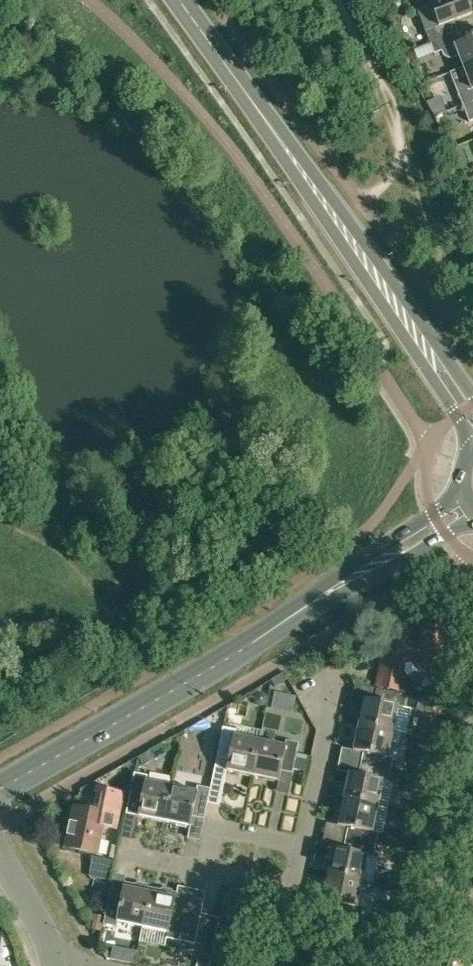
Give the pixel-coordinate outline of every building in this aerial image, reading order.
[(430,42),(457,32),(453,21),(472,13),(467,0),(439,0),(430,4),(435,16),(426,19),(423,26),(430,42)] [(462,43),(457,32),(430,42),(434,54),(442,51),(444,56),(451,59),(459,56),(464,67),(472,63),(472,38),(462,43)] [(464,67),(468,78),(460,82),(456,89),(463,105),(472,101),(472,63),(464,67)] [(469,121),(472,120),(472,101),(463,105),(469,121)] [(392,629),(390,639),(382,672),(404,676),(408,660),(414,661),(412,666),(449,674),(459,631),(451,629),(450,631),(446,630),(446,628),(439,627),(439,628),(433,627),(434,626),(424,624),(422,633),(423,633),(420,646),(407,643),(409,633),(392,629)] [(276,686),(288,678),(284,671),(271,679),(276,686)] [(403,680),(401,691),(412,693),(414,682),(403,680)] [(360,723),(395,730),(407,732),(412,707),(406,706),(408,693),(378,687),(376,699),(365,697),(360,723)] [(257,690),(253,695),(253,700),(259,705),(264,703),(267,699),(267,693),(262,690),(257,690)] [(435,701),(433,713),(446,715),(449,704),(435,701)] [(390,755),(395,730),(360,723),(354,748),(365,750),(362,762),(392,768),(395,756),(390,755)] [(209,725),(206,740),(218,742),(221,727),(209,725)] [(227,769),(253,774),(260,739),(236,734),(237,728),(224,726),(218,757),(230,759),(227,769)] [(285,745),(260,739),(253,774),(280,780),(282,770),(294,772),(300,741),(286,738),(285,745)] [(148,752),(138,757),(142,764),(152,759),(148,752)] [(392,768),(362,762),(360,773),(349,771),(344,798),(380,805),(385,780),(390,781),(392,768)] [(421,764),(419,774),(432,776),(434,767),(421,764)] [(127,812),(165,820),(172,785),(147,780),(148,774),(135,772),(127,812)] [(172,785),(165,820),(192,825),(194,815),(206,818),(212,787),(199,785),(197,790),(172,785)] [(124,792),(111,790),(106,813),(76,807),(68,846),(99,852),(105,825),(116,827),(124,792)] [(374,830),(380,805),(344,798),(338,824),(349,826),(347,838),(376,844),(379,831),(374,830)] [(406,833),(403,848),(417,851),(420,836),(406,833)] [(376,844),(347,838),(345,848),(334,846),(329,873),(364,880),(374,882),(379,858),(374,857),(376,844)] [(410,875),(396,872),(393,885),(408,888),(410,875)] [(358,906),(364,880),(329,873),(323,899),(314,897),(311,909),(331,914),(361,920),(364,907),(358,906)] [(118,921),(143,927),(151,890),(148,890),(149,887),(147,884),(139,882),(135,884),(135,887),(124,885),(122,896),(111,894),(106,916),(105,924),(117,927),(118,921)] [(167,937),(196,943),(202,912),(175,907),(177,896),(174,895),(174,892),(172,889),(164,887),(161,889),(160,892),(151,890),(143,927),(168,931),(167,937)] [(91,913),(89,921),(93,921),(91,929),(103,932),(105,924),(106,916),(91,913)] [(130,950),(127,962),(135,964),(138,951),(130,950)]
